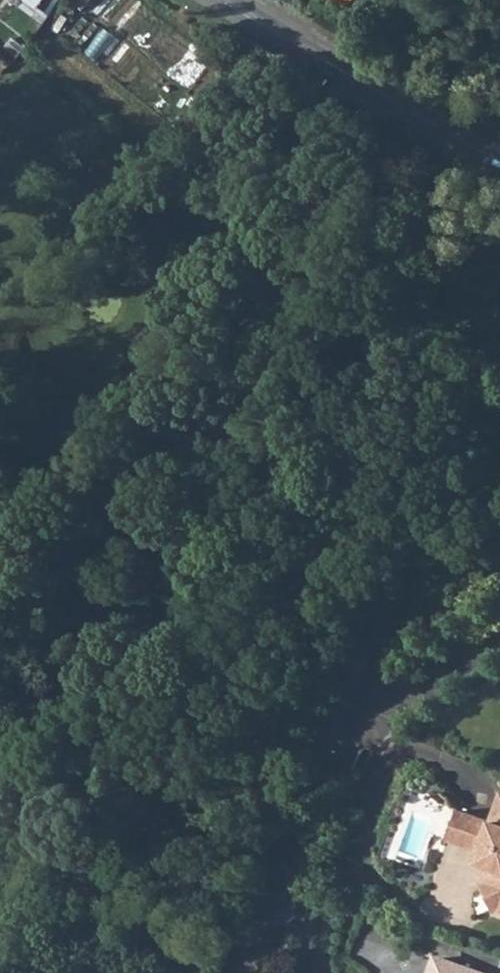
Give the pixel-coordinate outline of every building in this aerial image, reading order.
[(495,793),(484,822),(473,852),(474,854),(471,858),(471,863),(473,865),(476,867),(480,867),(486,881),(480,883),(474,886),(485,910),(492,907),(495,915),(499,917),(499,795),(495,793)] [(473,852),(484,822),(451,810),(441,840),(473,852)] [(435,960),(430,972),(469,972),(435,960)]
